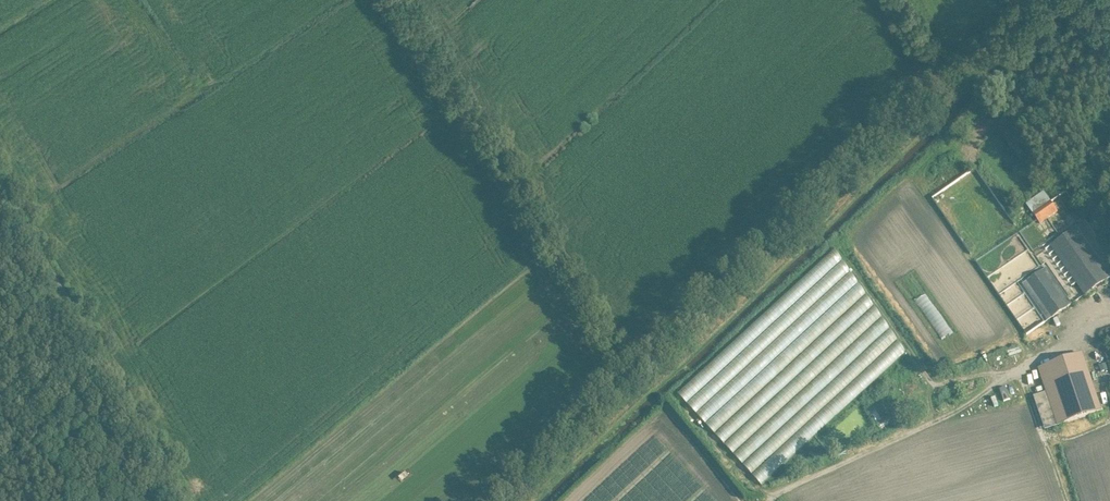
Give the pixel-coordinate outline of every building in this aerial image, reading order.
[(1026,205),(1039,224),(1058,211),(1045,192),(1026,205)] [(1079,225),(1086,236),(1095,231),(1087,219),(1079,225)] [(1055,242),(1089,291),(1106,280),(1072,230),(1055,242)] [(837,263),(684,398),(764,488),(796,460),(776,461),(778,452),(747,432),(752,417),(741,427),(741,415),(769,390),(759,384),(768,370),(756,363),(788,334),(800,334),(800,337),(805,338),(826,320),(830,322),(826,334),(842,333),(842,336),(849,336),(842,356),(865,363),(866,375),(878,364),(873,382),(863,382),(870,390),(915,350),(837,263)] [(1068,306),(1042,270),(1026,281),(1052,318),(1068,306)] [(1012,360),(1025,357),(1023,349),(1010,352),(1012,360)] [(1082,353),(1038,368),(1057,426),(1102,411),(1082,353)] [(715,478),(690,500),(736,500),(715,478)]
